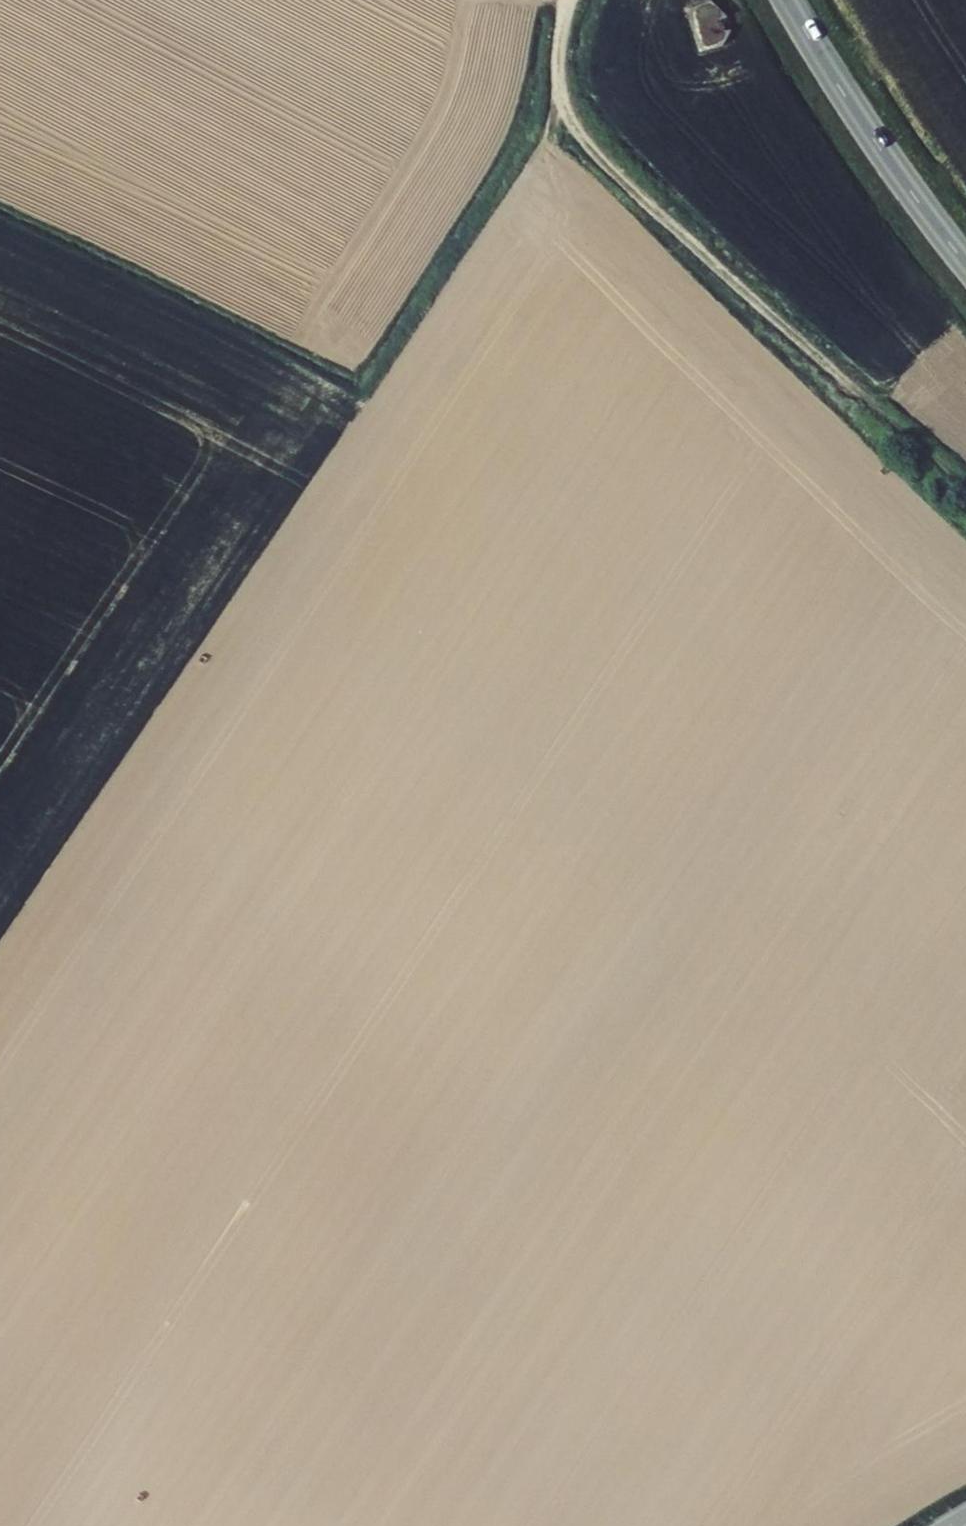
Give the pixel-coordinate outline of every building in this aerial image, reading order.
[(690,9),(701,48),(727,41),(717,2),(690,9)]
